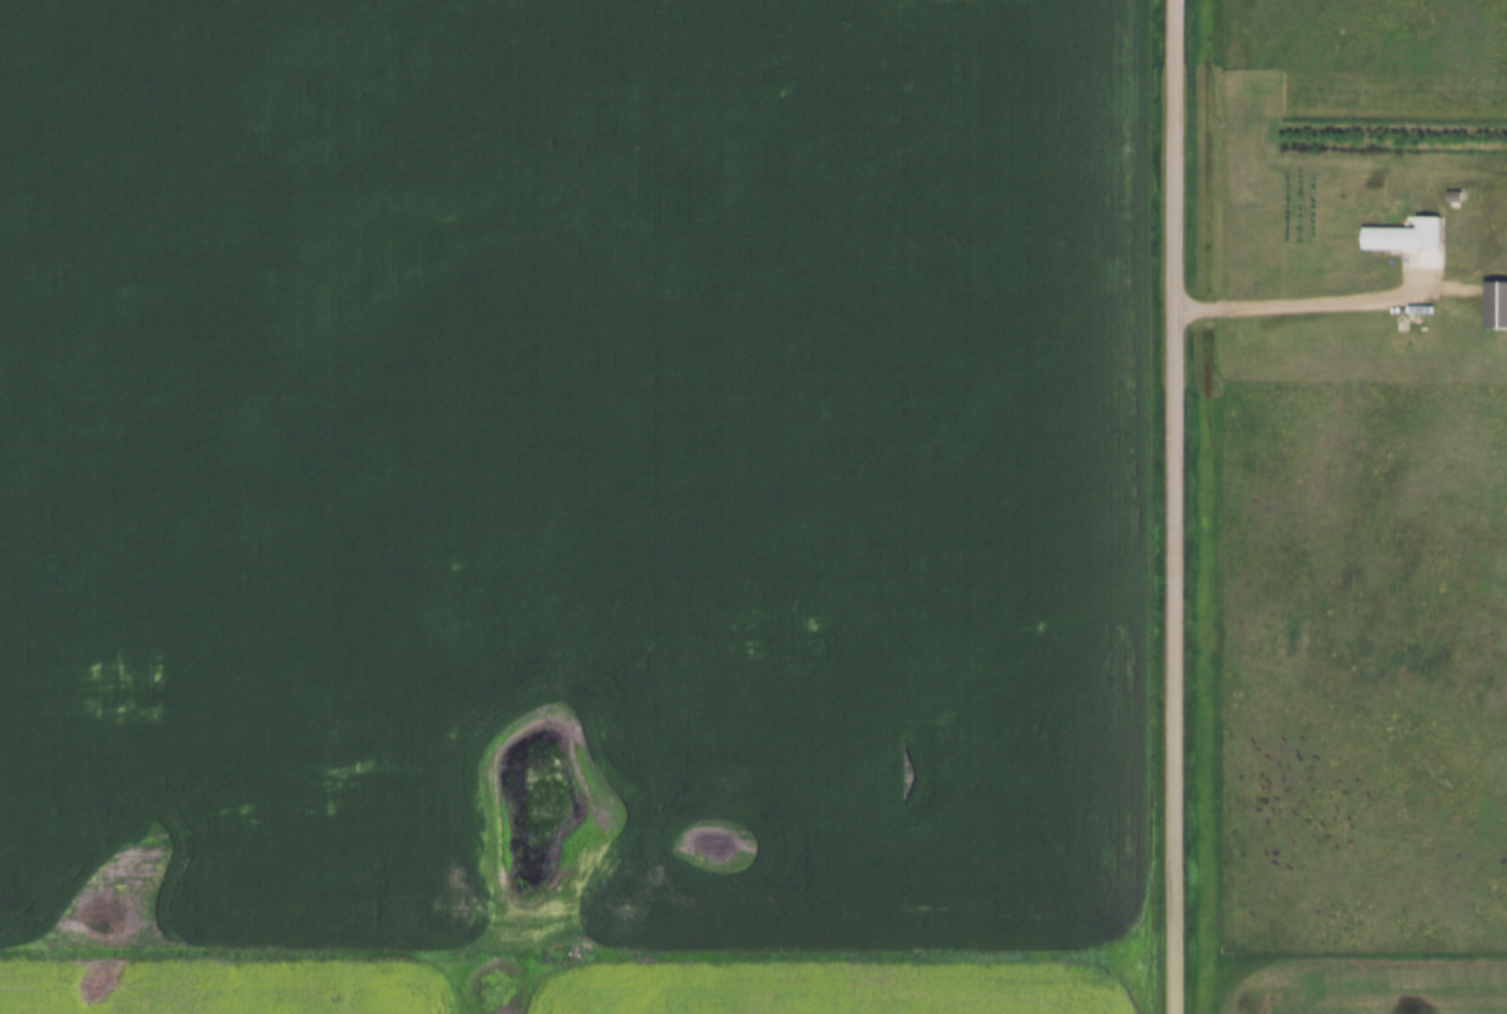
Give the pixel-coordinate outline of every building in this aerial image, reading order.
[(1419,227),(1362,227),(1362,248),(1419,248),(1419,227)] [(1487,280),(1487,326),(1506,326),(1506,280),(1487,280)]
